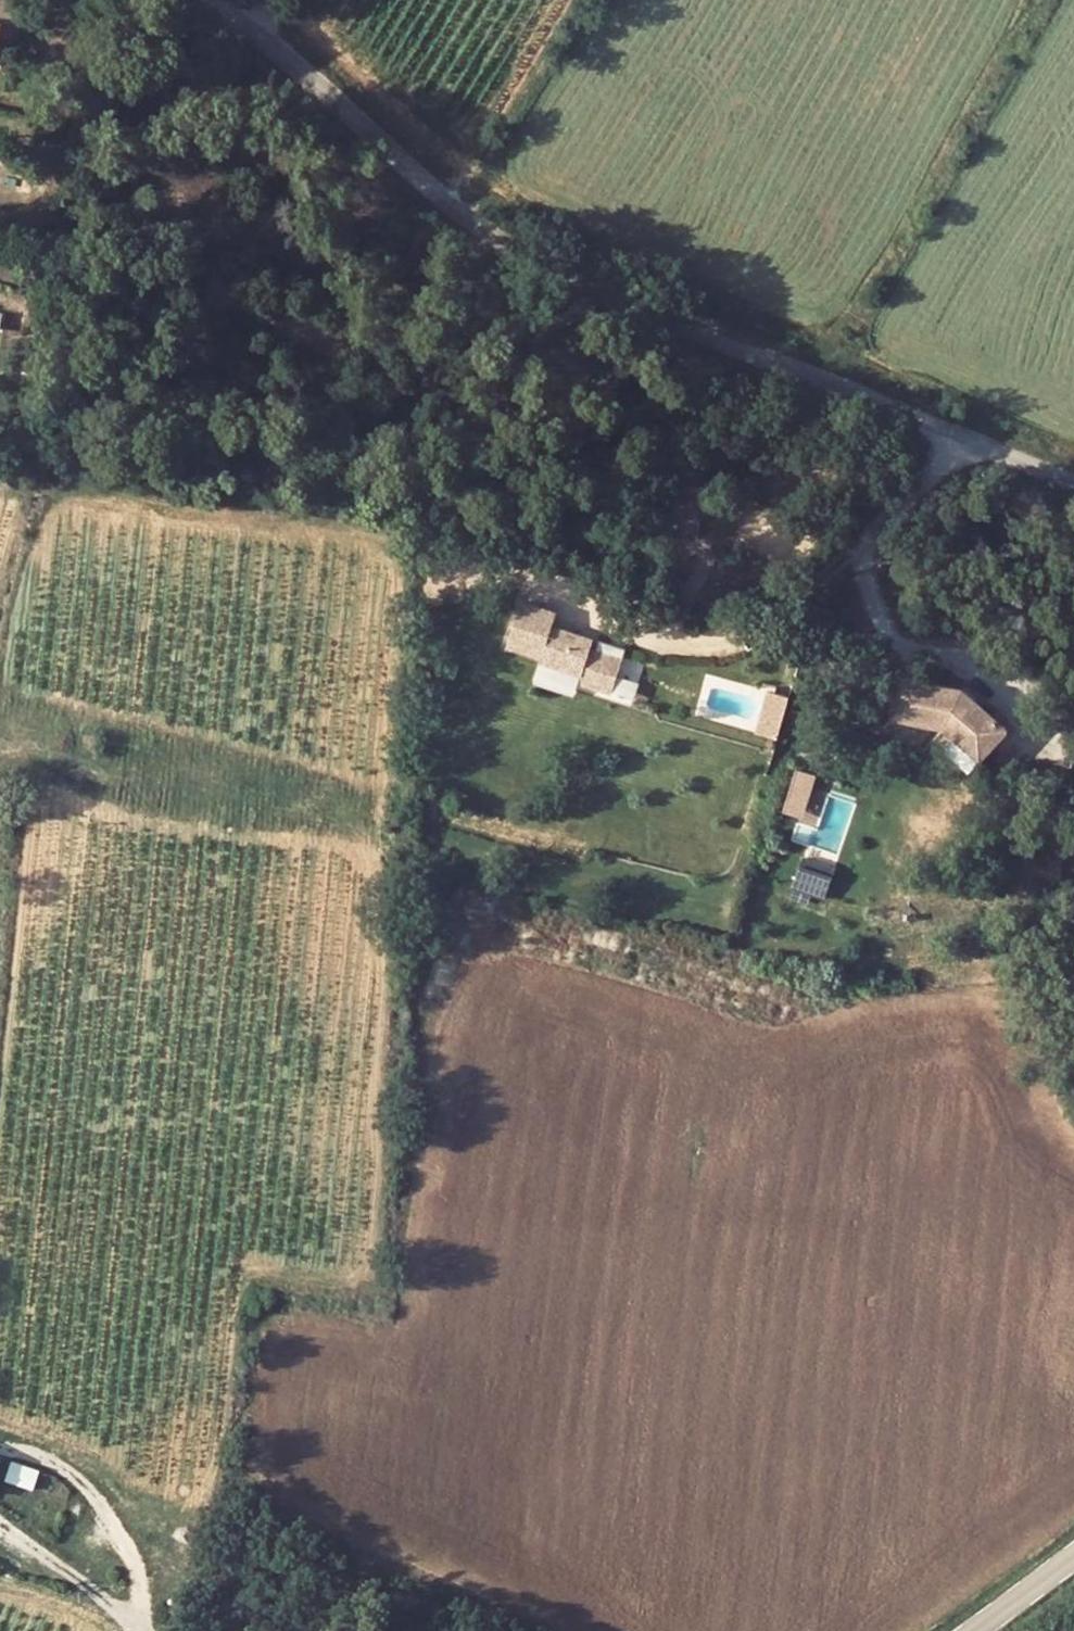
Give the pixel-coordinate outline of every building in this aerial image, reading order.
[(9,15),(12,0),(0,0),(0,14),(9,15)] [(706,499),(671,493),(664,531),(699,537),(706,499)] [(554,612),(520,601),(506,645),(540,656),(539,660),(580,673),(578,681),(611,692),(625,648),(596,639),(593,650),(588,648),(591,639),(550,626),(554,612)] [(899,678),(892,716),(945,727),(980,759),(1007,728),(963,689),(899,678)] [(776,690),(763,735),(785,742),(798,696),(776,690)] [(822,781),(803,775),(799,787),(818,793),(822,781)] [(799,787),(787,823),(806,829),(818,793),(799,787)]
